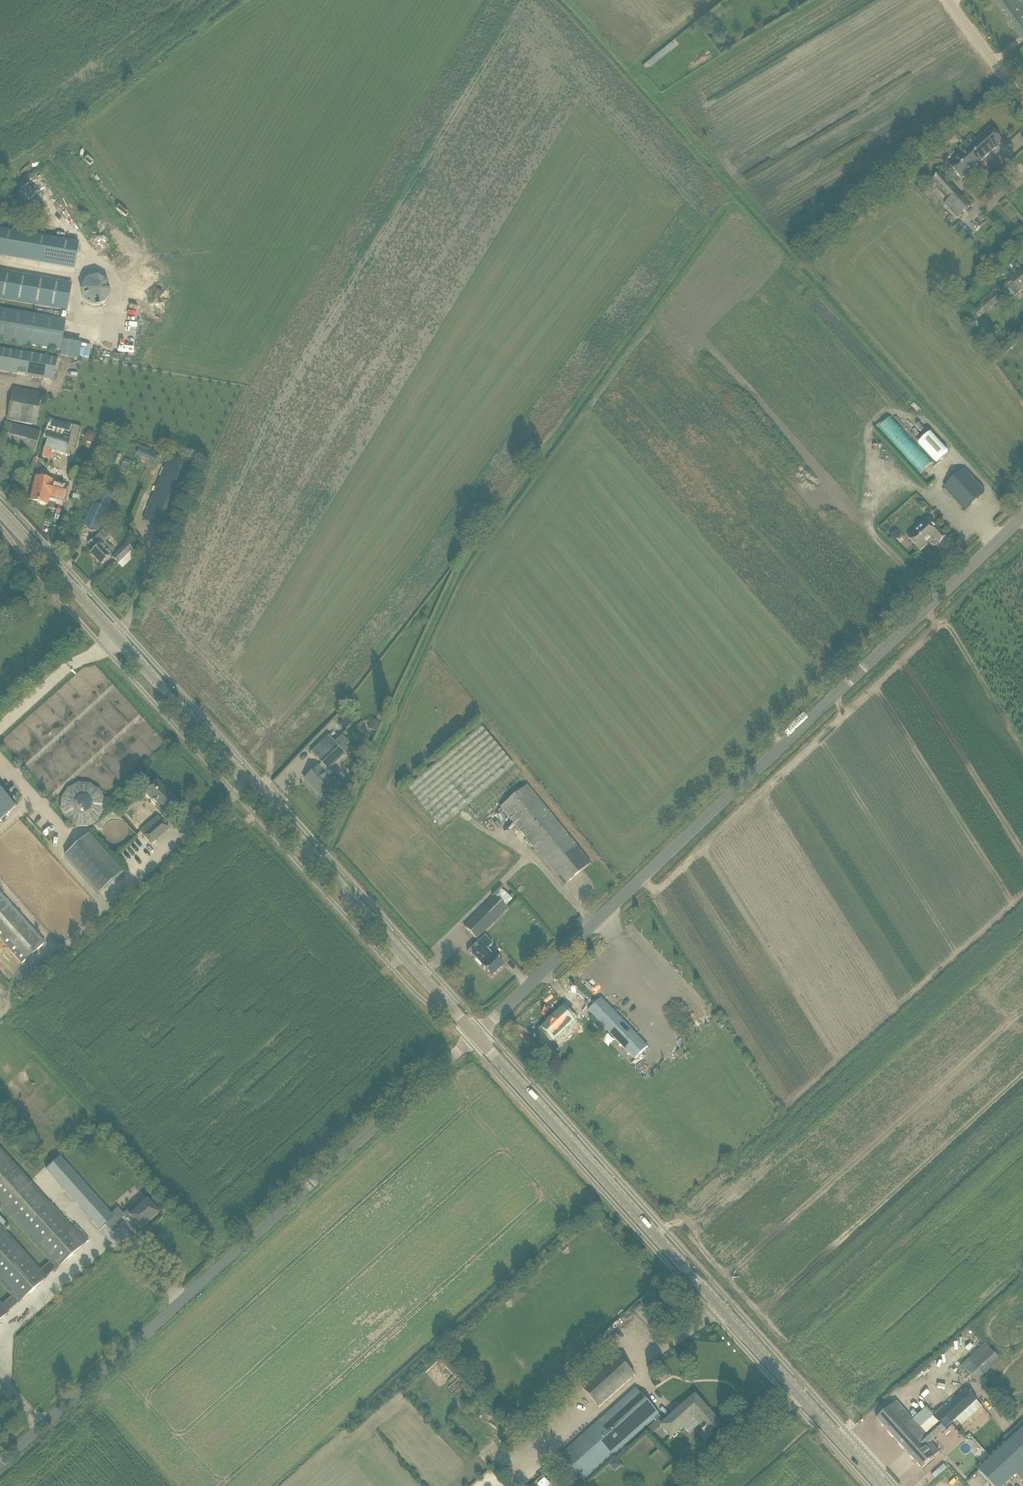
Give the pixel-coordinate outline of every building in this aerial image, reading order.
[(1021,34),(1022,33),(1022,0),(996,0),(1021,34)] [(960,147),(964,152),(950,166),(962,179),(1003,142),(990,128),(970,147),(965,142),(960,147)] [(944,205),(958,219),(974,204),(965,195),(962,197),(940,173),(930,183),(948,201),(944,205)] [(74,269),(79,242),(0,228),(0,256),(74,269)] [(1019,270),(1004,284),(1015,296),(1022,289),(1022,275),(1019,270)] [(50,307),(67,310),(72,283),(0,271),(0,272),(0,299),(50,307)] [(107,282),(96,277),(85,280),(80,291),(83,302),(94,307),(105,304),(110,294),(107,282)] [(971,312),(978,321),(998,303),(990,294),(971,312)] [(61,350),(66,319),(0,309),(0,340),(61,350)] [(991,329),(995,334),(1000,330),(996,325),(991,329)] [(993,338),(985,345),(997,359),(1000,356),(1000,355),(1004,351),(993,338)] [(79,346),(75,377),(67,376),(63,409),(71,410),(70,420),(82,421),(91,348),(79,346)] [(51,379),(54,378),(57,358),(0,348),(0,371),(51,379)] [(7,420),(17,421),(36,425),(42,393),(13,387),(7,420)] [(890,417),(878,428),(922,473),(932,464),(890,417)] [(44,450),(42,457),(49,459),(51,452),(73,458),(80,429),(50,420),(49,420),(48,423),(73,429),(69,442),(44,435),(43,437),(48,439),(44,450)] [(34,455),(40,432),(5,422),(0,443),(0,446),(34,455)] [(924,425),(913,435),(946,471),(957,461),(924,425)] [(154,494),(143,519),(172,530),(198,468),(170,456),(167,463),(168,464),(166,469),(165,468),(154,494)] [(944,487),(958,503),(965,510),(984,493),(963,470),(944,487)] [(30,500),(47,505),(49,496),(63,500),(67,488),(52,484),(53,482),(36,478),(30,500)] [(99,489),(82,525),(97,532),(114,495),(99,489)] [(124,505),(133,505),(133,489),(125,489),(124,505)] [(939,542),(946,537),(933,523),(931,525),(927,521),(911,536),(915,541),(913,543),(920,551),(927,544),(926,543),(934,536),(939,542)] [(88,545),(94,551),(90,554),(101,566),(111,556),(100,545),(109,537),(102,531),(88,545)] [(895,531),(890,536),(894,540),(899,535),(895,531)] [(112,558),(117,564),(131,549),(126,544),(112,558)] [(371,720),(370,728),(377,730),(379,722),(371,720)] [(407,788),(439,828),(513,766),(480,727),(407,788)] [(321,765),(322,766),(327,771),(345,755),(339,749),(343,745),(337,740),(334,743),(328,736),(310,753),(321,765)] [(304,780),(325,803),(345,784),(334,772),(328,778),(318,767),(304,780)] [(18,776),(36,796),(40,792),(22,772),(18,776)] [(144,793),(160,810),(158,812),(163,817),(179,803),(171,795),(170,796),(156,781),(151,786),(150,785),(144,790),(145,791),(144,793)] [(97,785),(76,784),(63,790),(63,812),(68,825),(91,825),(103,821),(103,800),(97,785)] [(501,809),(558,878),(565,886),(591,864),(527,787),(501,809)] [(15,807),(0,791),(0,821),(15,807)] [(140,832),(151,845),(157,840),(146,827),(140,832)] [(65,856),(99,894),(123,873),(88,834),(65,856)] [(22,964),(45,943),(0,893),(0,940),(22,964)] [(494,896),(464,927),(477,940),(491,926),(508,909),(505,907),(495,896),(494,896)] [(509,940),(499,929),(490,938),(500,948),(509,940)] [(492,956),(487,949),(492,944),(484,936),(468,951),(475,960),(475,959),(481,966),(491,977),(503,966),(493,955),(492,956)] [(649,978),(645,982),(659,996),(663,992),(649,978)] [(574,1001),(571,1004),(575,1009),(588,999),(573,979),(560,989),(567,999),(571,996),(574,1001)] [(588,1010),(595,1018),(635,1060),(648,1047),(601,998),(588,1010)] [(551,1020),(542,1029),(554,1042),(561,1035),(575,1021),(569,1015),(562,1008),(550,1019),(551,1020)] [(49,1262),(56,1269),(57,1269),(85,1244),(0,1149),(0,1208),(49,1262)] [(66,1193),(73,1201),(93,1223),(100,1230),(113,1219),(110,1216),(86,1189),(79,1182),(66,1193)] [(127,1219),(132,1225),(135,1223),(141,1230),(158,1215),(151,1207),(146,1201),(137,1210),(134,1206),(124,1215),(127,1219)] [(158,1201),(152,1206),(159,1213),(165,1208),(158,1201)] [(11,1297),(18,1304),(47,1278),(40,1271),(0,1226),(0,1284),(11,1297)] [(0,1303),(0,1321),(9,1312),(8,1312),(2,1305),(0,1303)] [(977,1381),(1000,1360),(994,1354),(990,1349),(985,1343),(962,1364),(977,1381)] [(582,1388),(599,1407),(635,1376),(617,1356),(582,1388)] [(713,1431),(721,1424),(698,1398),(691,1405),(693,1407),(688,1410),(684,1406),(666,1422),(636,1388),(561,1455),(584,1482),(654,1419),(661,1426),(672,1438),(694,1418),(705,1430),(703,1432),(700,1435),(706,1441),(715,1433),(713,1431)] [(896,1402),(877,1419),(921,1469),(929,1462),(939,1453),(930,1442),(945,1429),(977,1400),(974,1396),(967,1389),(934,1418),(932,1416),(919,1428),(896,1402)] [(979,1471),(993,1485),(1003,1485),(1022,1467),(1022,1428),(1008,1442),(1008,1443),(979,1471)]
